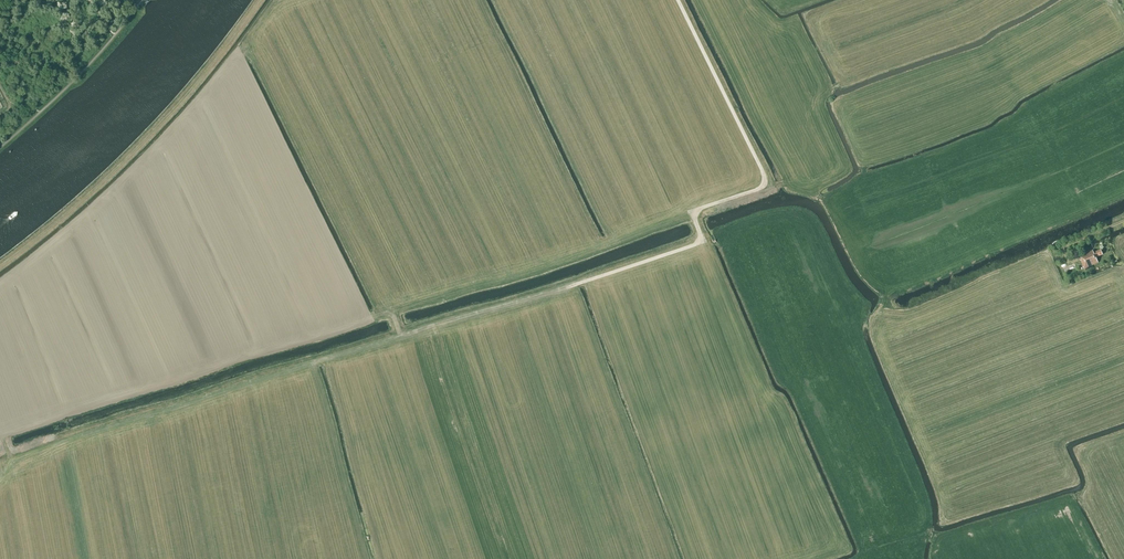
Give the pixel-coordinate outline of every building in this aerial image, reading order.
[(1102,254),(1103,253),(1102,251),(1101,251),(1100,250),(1094,253),(1093,251),(1080,256),(1081,260),(1084,269),(1098,263),(1096,258),(1103,255),(1102,254)]
